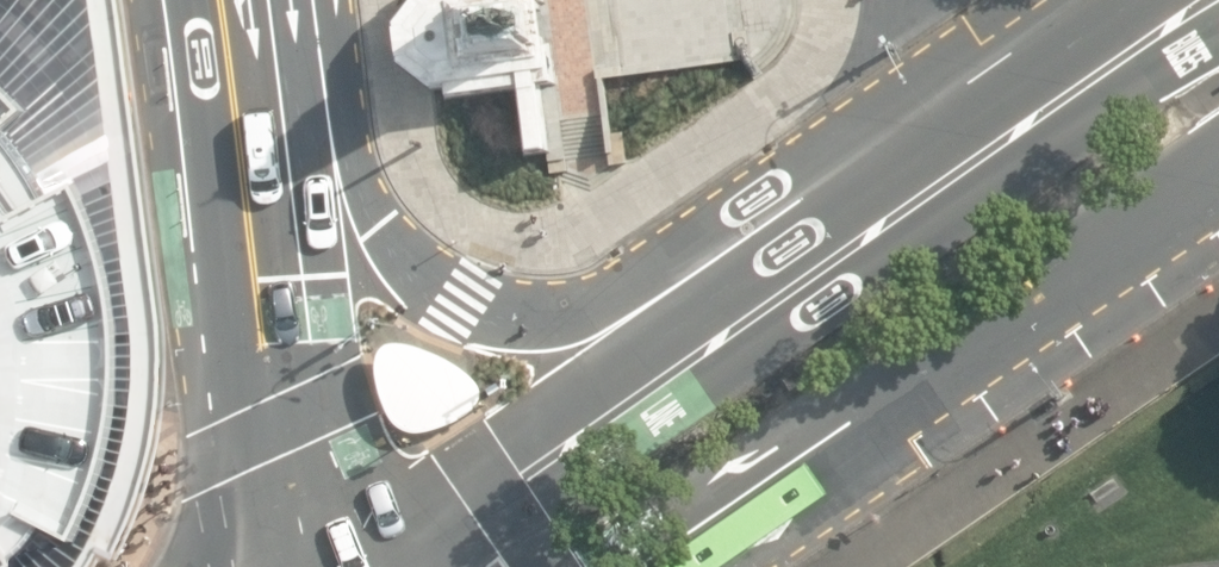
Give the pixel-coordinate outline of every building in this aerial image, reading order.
[(549,153),(554,153),(546,90),(561,88),(549,0),(413,0),(397,21),(404,61),(436,84),(447,83),(449,100),(520,91),(528,156),(549,153)] [(44,563),(105,455),(121,322),(47,154),(0,110),(0,566),(37,566),(44,563)] [(398,426),(409,431),(415,432),(421,432),(443,426),(458,419),(472,409),(480,400),(482,390),(481,383),(471,371),(442,353),(435,351),(412,342),(395,340),(385,343),(378,352),(375,366),(378,385),(382,397),(387,411),(398,426)]
